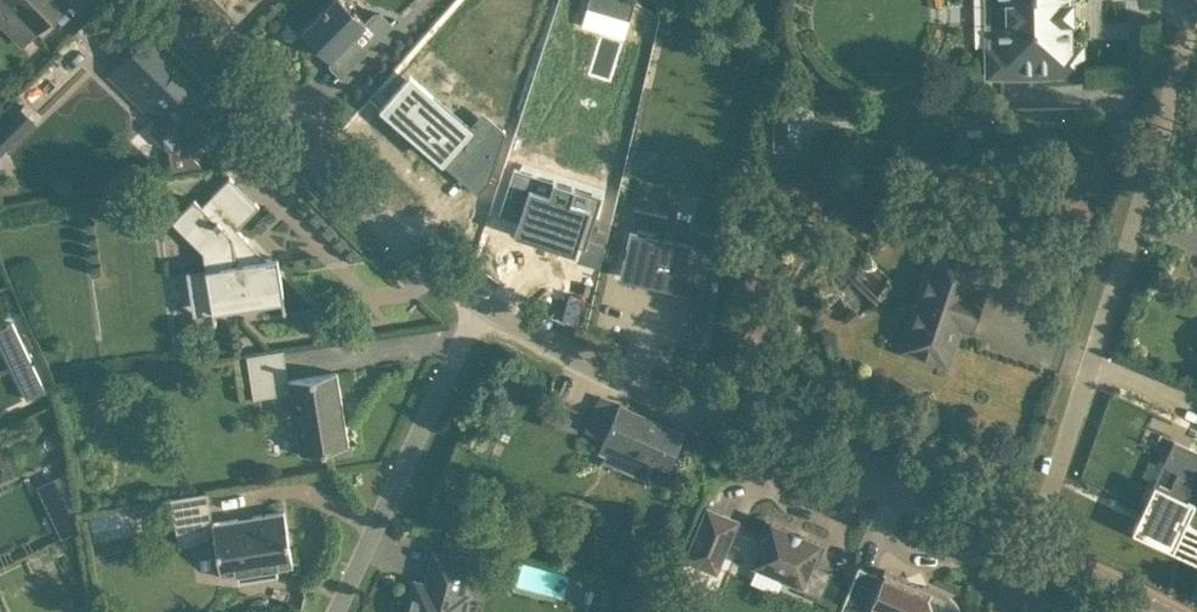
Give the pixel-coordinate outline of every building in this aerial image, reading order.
[(36,32),(68,0),(4,0),(36,32)] [(374,12),(366,20),(346,0),(331,0),(327,5),(326,4),(322,7),(323,8),(302,29),(330,56),(331,56),(344,70),(392,22),(384,14),(379,11),(374,12)] [(588,5),(630,17),(635,0),(589,0),(588,5)] [(986,46),(987,73),(1084,71),(1083,43),(1071,44),(1071,20),(1073,20),(1073,1),(1070,1),(1070,0),(985,0),(986,46)] [(146,36),(109,73),(156,120),(151,125),(151,132),(166,147),(169,147),(173,147),(178,142),(187,151),(188,150),(225,114),(146,36)] [(411,70),(381,105),(479,191),(490,178),(507,128),(484,108),(472,123),(411,70)] [(33,119),(14,100),(0,113),(0,152),(33,119)] [(776,146),(800,145),(800,106),(775,107),(776,146)] [(525,139),(507,199),(527,205),(522,219),(583,237),(586,229),(593,232),(609,180),(543,159),(547,145),(525,139)] [(173,219),(207,252),(209,266),(206,267),(213,310),(285,299),(278,255),(252,259),(248,238),(237,227),(259,204),(230,175),(202,204),(195,197),(173,219)] [(912,203),(904,224),(927,232),(935,211),(912,203)] [(627,220),(616,264),(681,280),(669,330),(699,337),(714,277),(706,275),(716,230),(692,224),(689,235),(627,220)] [(980,259),(939,246),(904,347),(946,361),(953,340),(954,341),(961,323),(972,326),(984,292),(970,287),(980,259)] [(13,320),(7,323),(8,325),(12,323),(20,340),(3,348),(27,397),(46,388),(13,320)] [(247,354),(252,383),(282,378),(277,349),(247,354)] [(337,370),(289,378),(291,391),(300,452),(349,444),(337,370)] [(684,431),(619,402),(619,403),(610,423),(590,414),(584,428),(602,436),(602,438),(654,461),(668,467),(674,453),(684,431)] [(1172,546),(1196,493),(1196,450),(1176,440),(1166,461),(1182,468),(1172,488),(1171,490),(1156,483),(1143,511),(1146,513),(1142,521),(1137,518),(1132,528),(1172,546)] [(176,526),(208,521),(203,491),(171,496),(176,526)] [(1196,555),(1196,493),(1172,546),(1174,547),(1177,542),(1185,546),(1183,549),(1196,555)] [(174,517),(171,498),(160,500),(164,519),(174,517)] [(73,504),(51,514),(62,536),(81,527),(75,515),(78,513),(73,504)] [(716,569),(737,519),(708,507),(687,556),(716,569)] [(284,509),(213,521),(215,538),(221,575),(237,573),(239,579),(278,573),(277,567),(293,564),(284,509)] [(113,511),(91,513),(93,527),(114,524),(113,511)] [(785,574),(783,580),(800,587),(810,563),(816,565),(825,543),(766,518),(756,540),(762,543),(755,561),(785,574)] [(406,611),(463,611),(468,592),(464,591),(472,559),(434,550),(426,581),(415,578),(406,611)] [(859,564),(839,611),(867,611),(868,607),(880,611),(961,611),(961,608),(955,599),(947,594),(885,568),(882,574),(859,564)]
